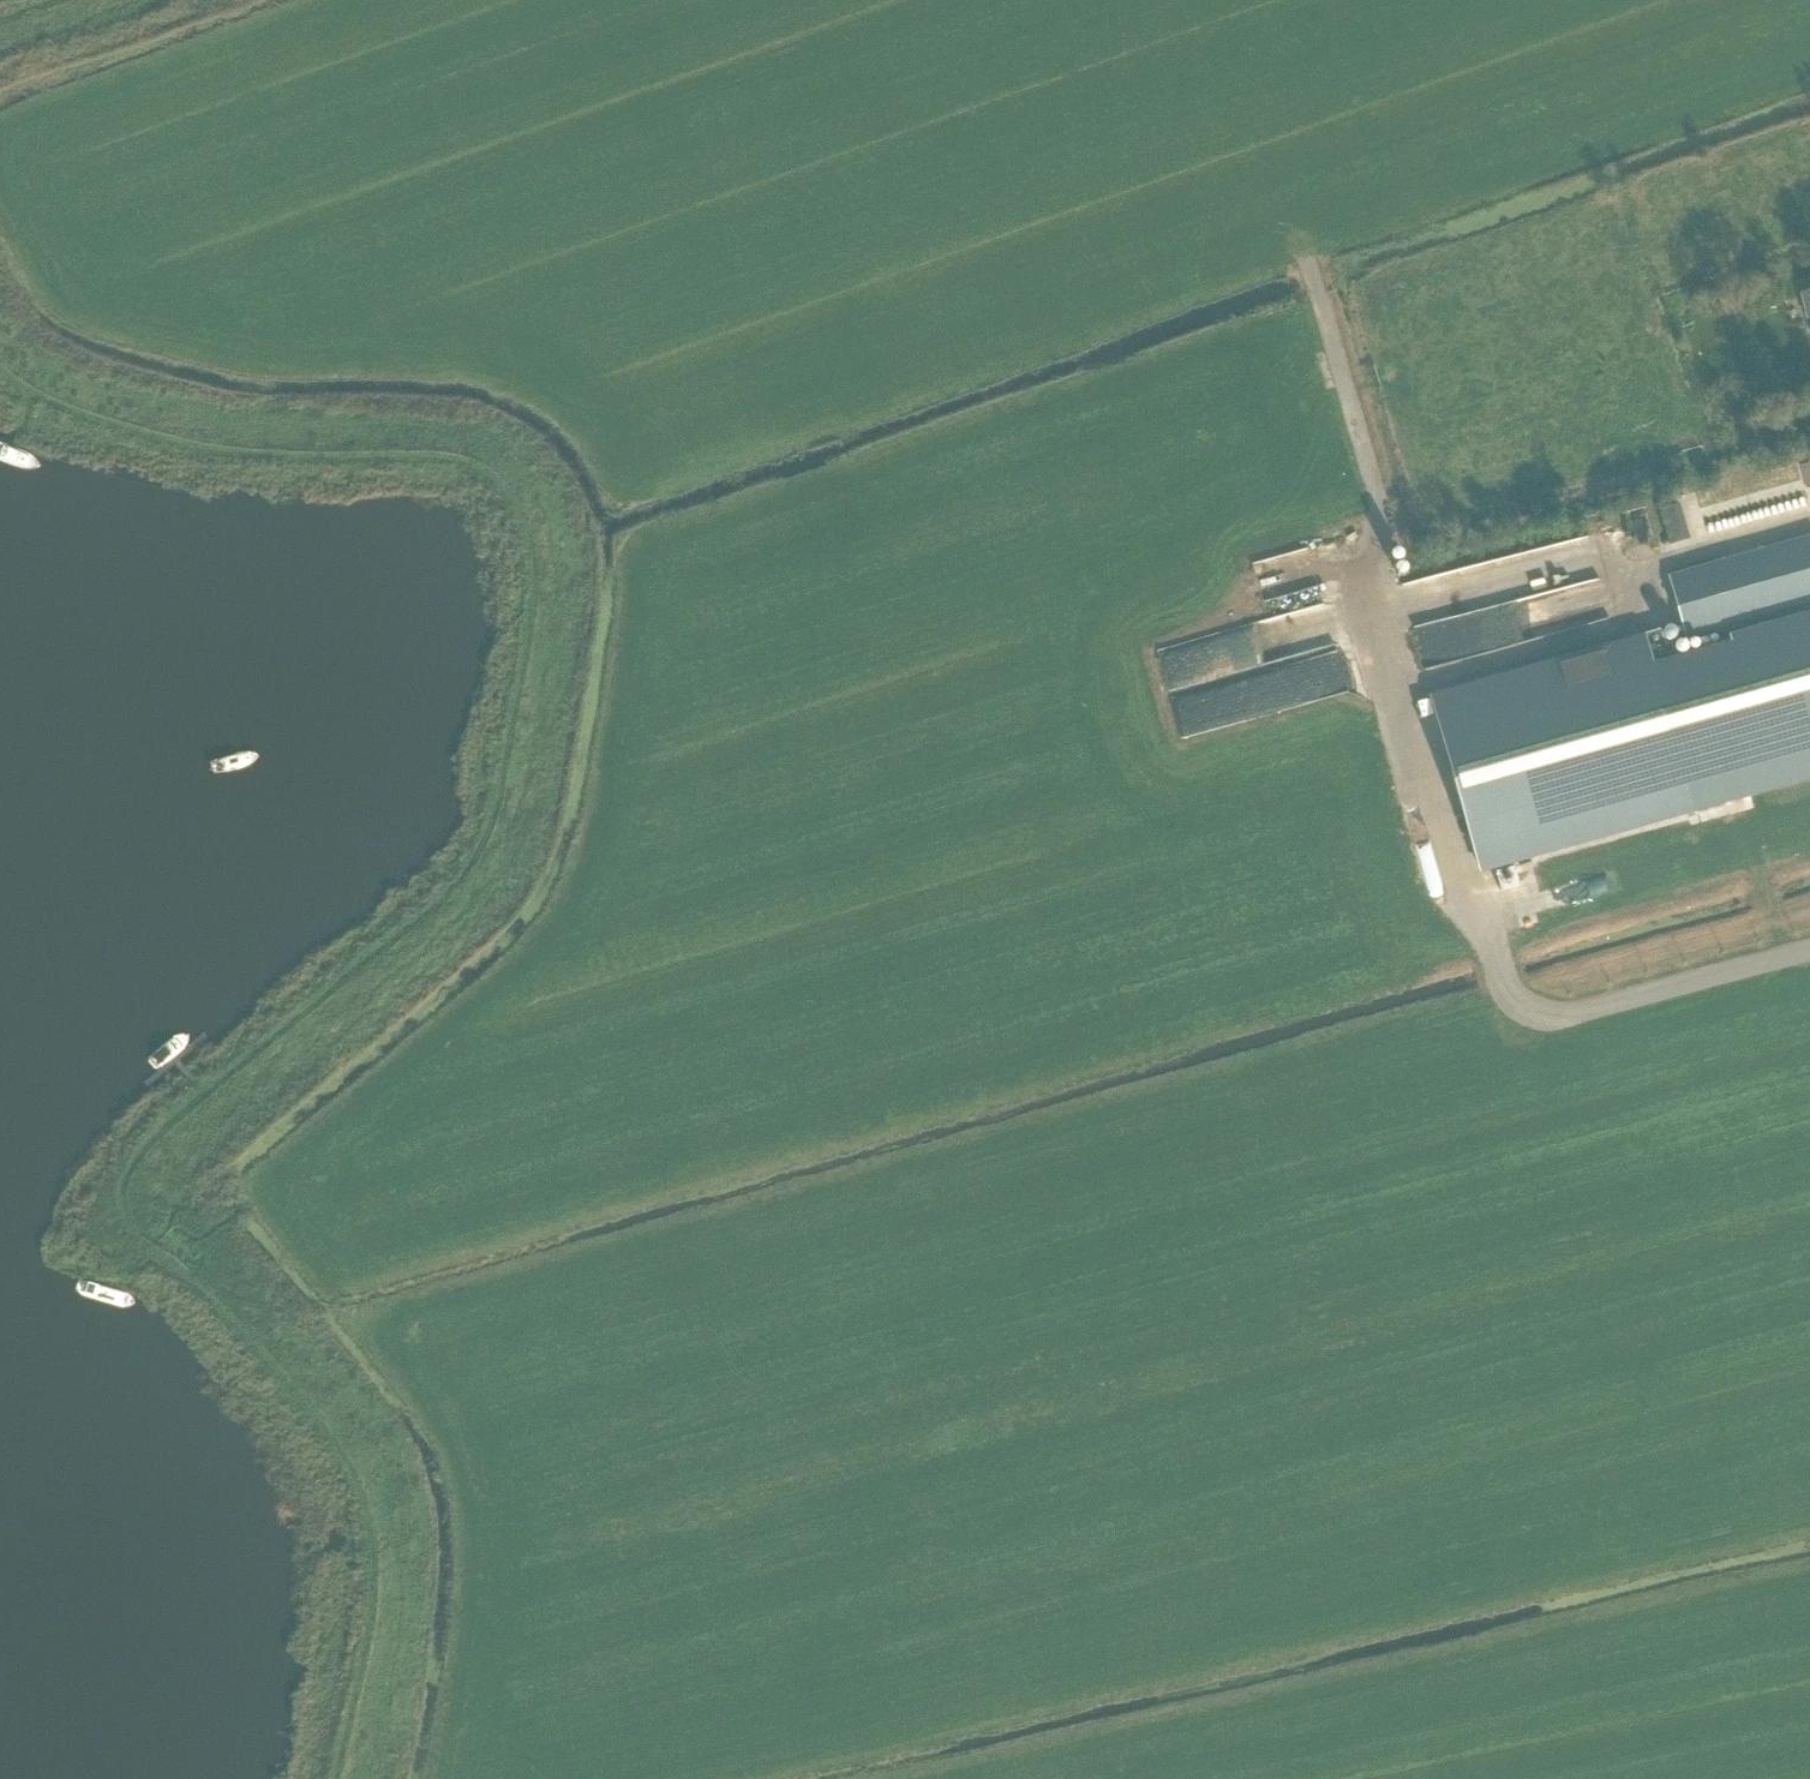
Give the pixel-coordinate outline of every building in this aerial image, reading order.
[(1801,295),(1807,319),(1809,318),(1809,293),(1801,295)] [(1660,508),(1672,544),(1692,537),(1681,501),(1660,508)] [(1668,576),(1687,642),(1743,626),(1747,639),(1687,657),(1681,637),(1666,641),(1661,624),(1643,629),(1647,642),(1433,702),(1480,868),(1809,773),(1809,622),(1782,630),(1778,616),(1809,607),(1809,536),(1668,576)] [(1484,652),(1475,609),(1598,581),(1589,539),(1408,580),(1428,665),(1484,652)]
